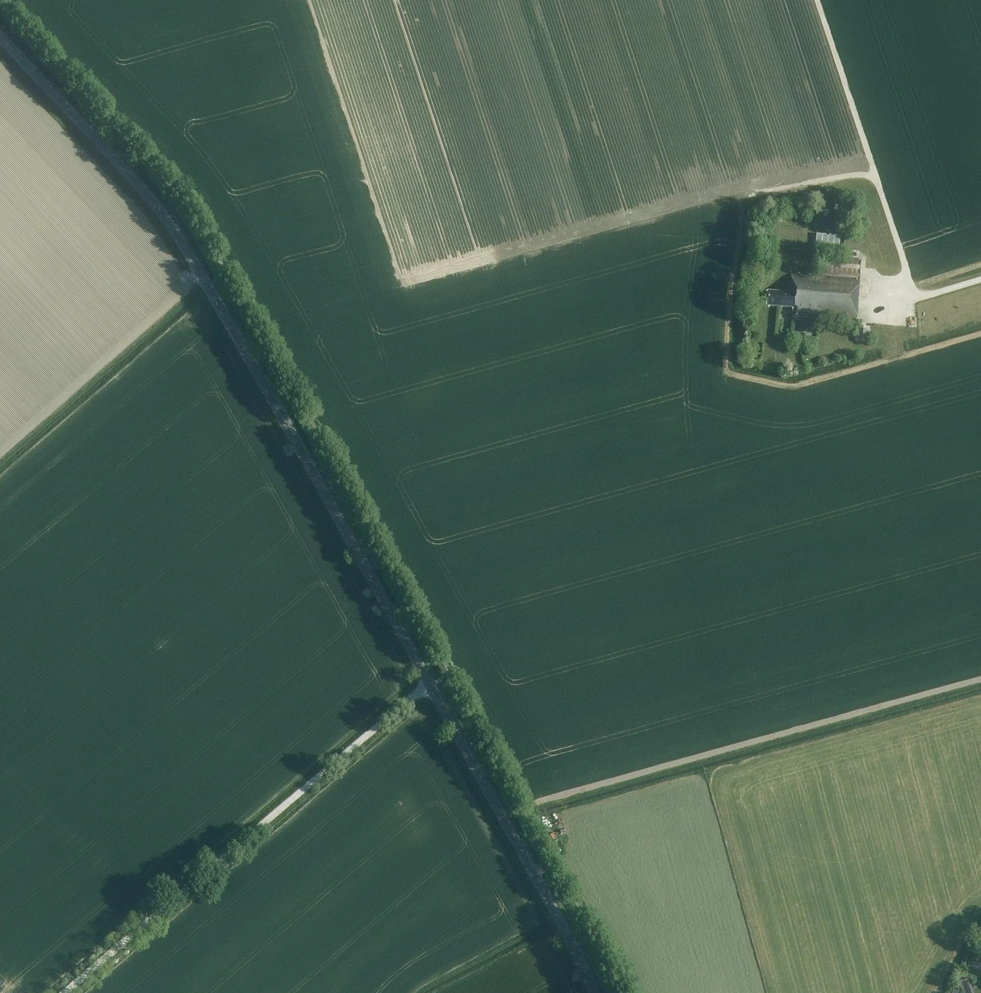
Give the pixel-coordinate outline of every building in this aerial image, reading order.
[(840,249),(841,237),(817,234),(816,246),(840,249)] [(820,276),(860,280),(862,261),(821,257),(820,276)] [(860,281),(819,278),(791,275),(791,285),(789,285),(788,295),(767,293),(766,307),(793,309),(792,317),(793,317),(793,319),(799,319),(799,318),(857,323),(860,281)] [(854,342),(869,343),(870,330),(856,329),(854,342)] [(976,954),(973,955),(972,958),(973,962),(976,963),(979,962),(980,959),(979,955),(976,954)] [(968,980),(958,983),(961,990),(970,986),(968,980)]
